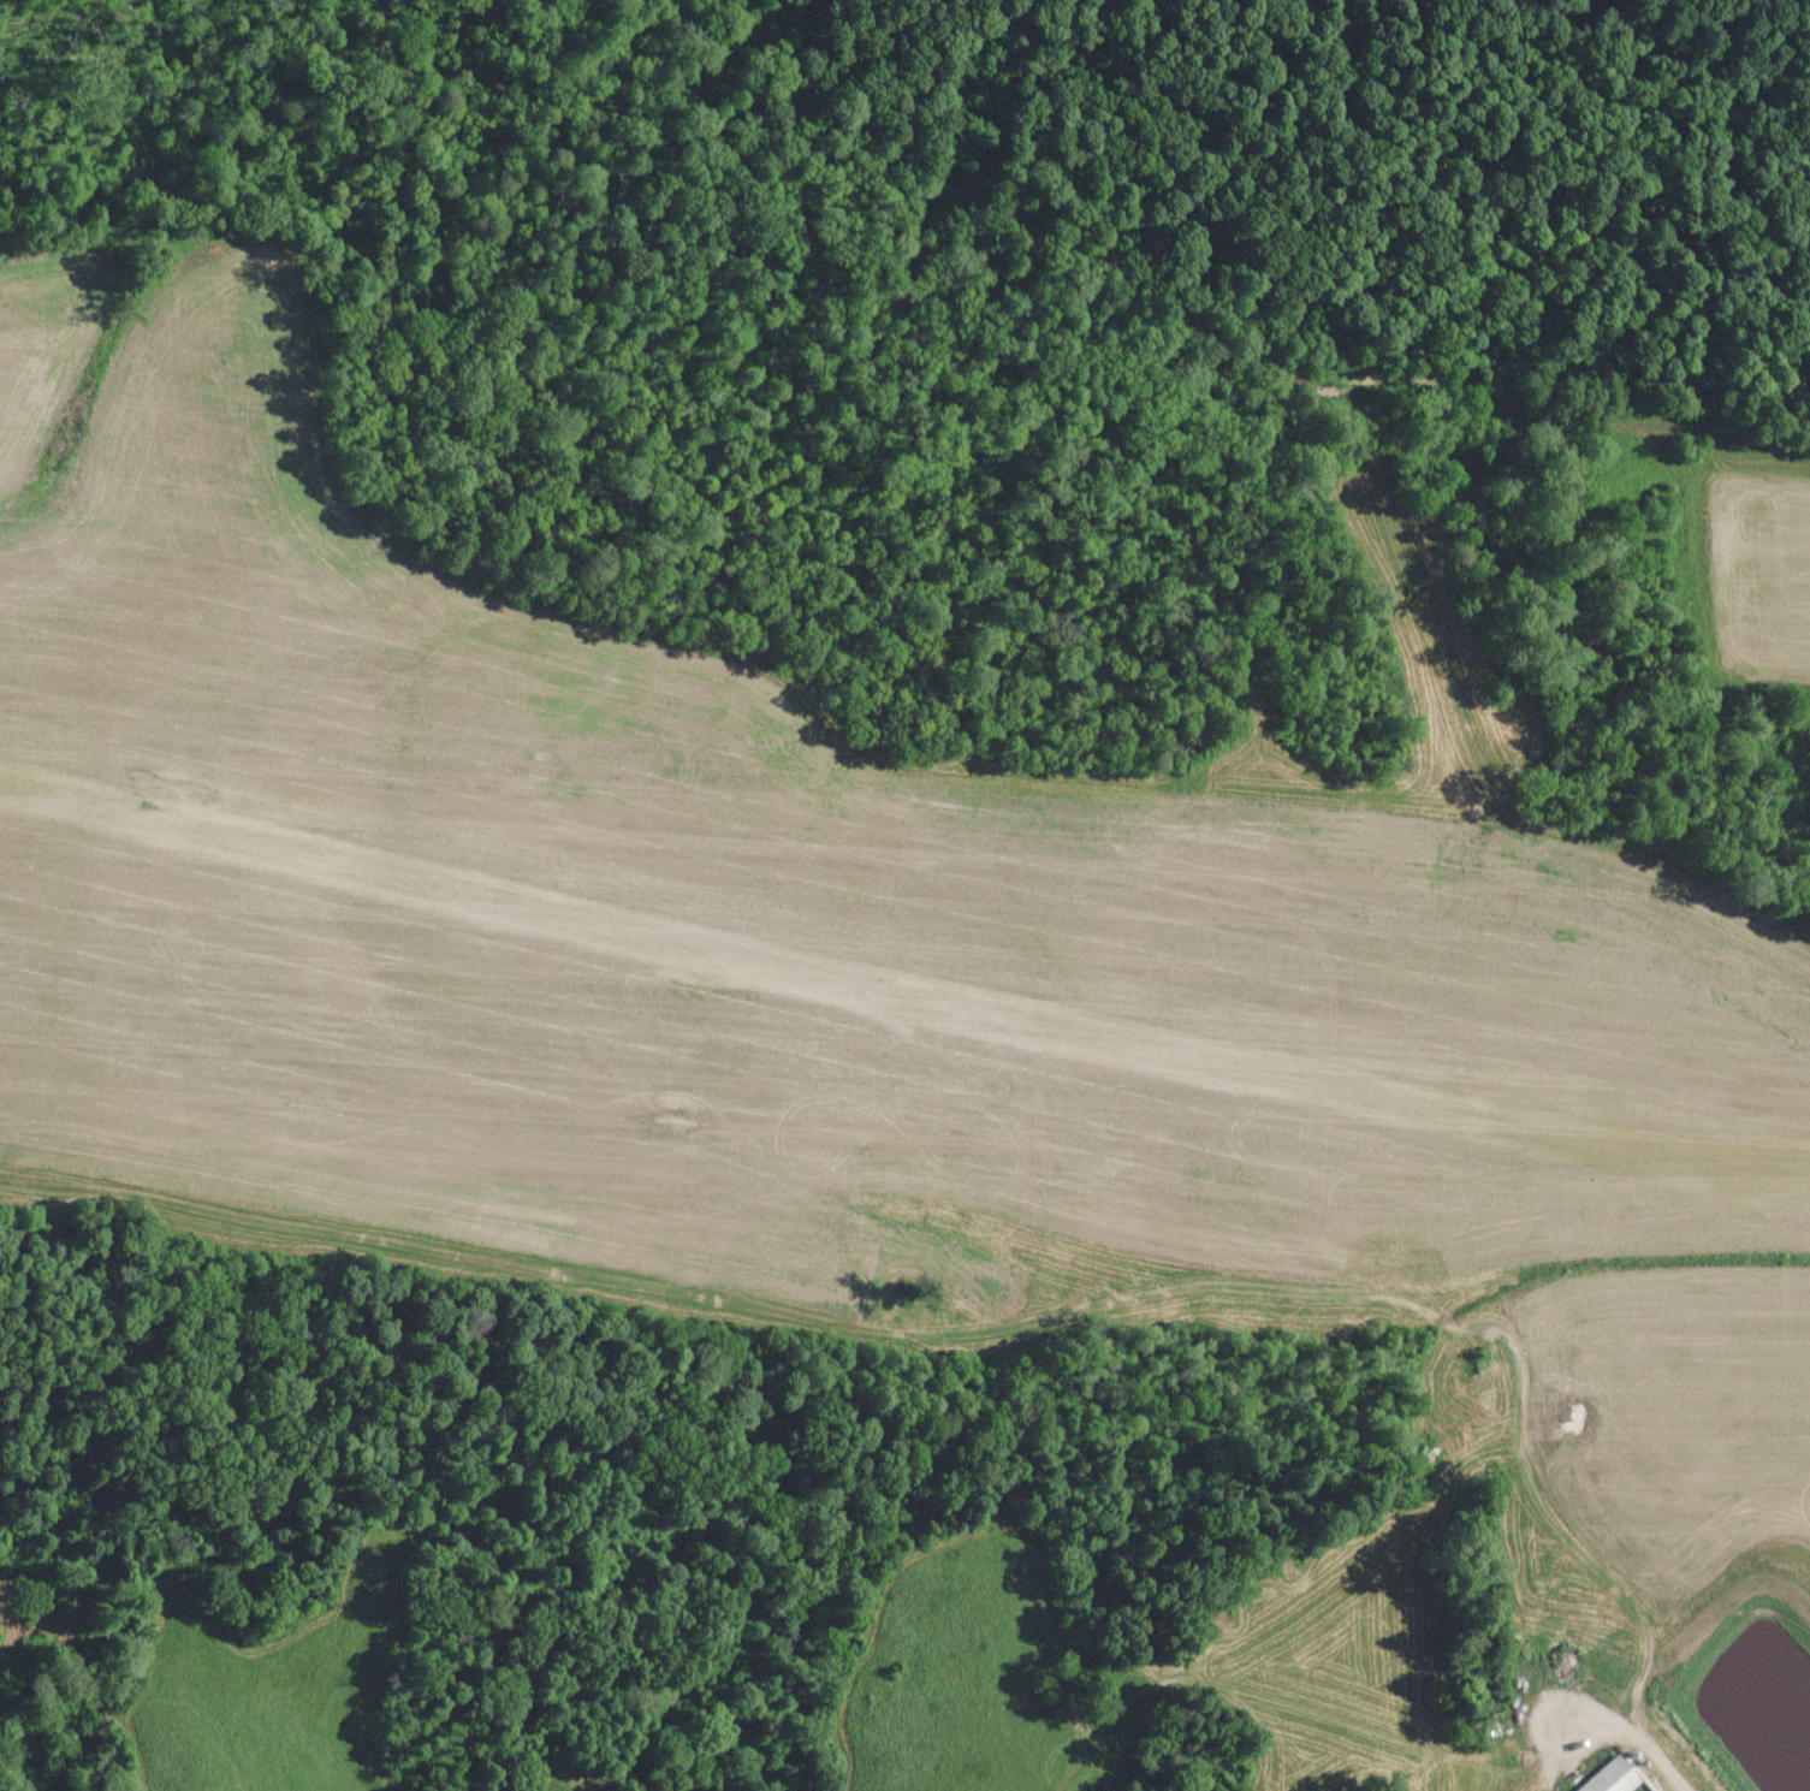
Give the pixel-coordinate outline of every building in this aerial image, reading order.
[(1641,1783),(1617,1755),(1574,1790),(1631,1790),(1641,1783)]
